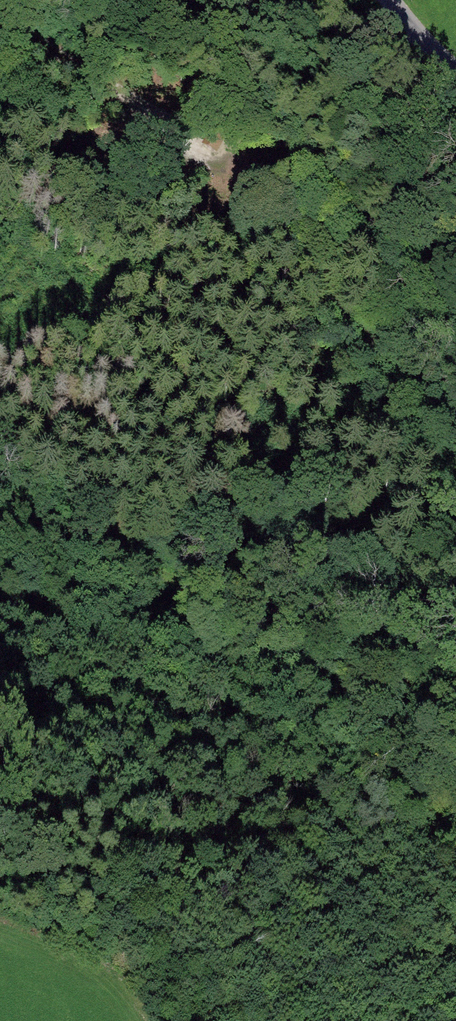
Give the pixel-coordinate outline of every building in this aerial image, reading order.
[(224,137),(212,131),(205,146),(217,152),(224,137)]
